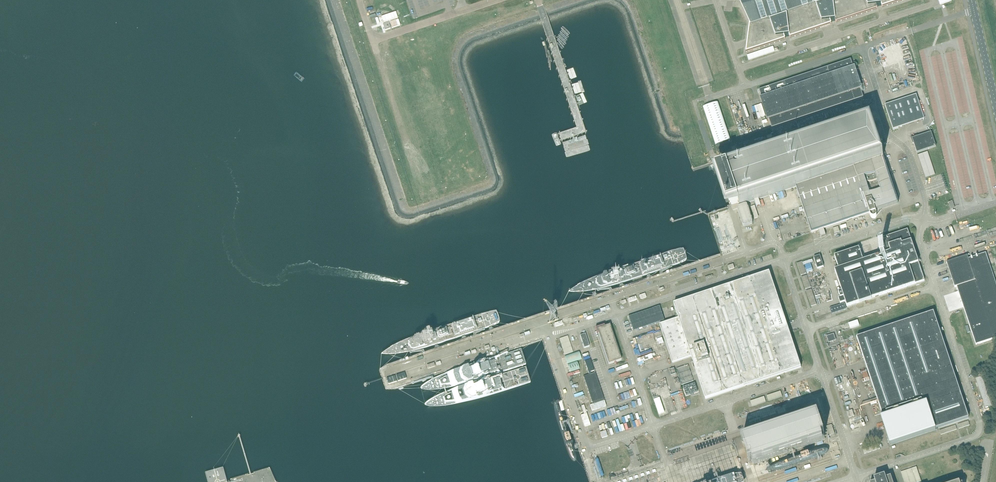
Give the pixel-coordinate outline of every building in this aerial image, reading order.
[(785,39),(785,37),(789,37),(790,38),(831,24),(831,22),(835,21),(836,23),(877,9),(877,6),(882,6),(882,7),(904,0),(753,0),(752,5),(749,6),(748,6),(747,6),(746,7),(743,8),(751,24),(750,24),(758,48),(785,39)] [(759,90),(764,104),(772,128),(864,98),(854,69),(853,69),(850,62),(833,67),(833,66),(759,90)] [(899,128),(898,124),(923,116),(916,95),(891,104),(885,106),(893,130),(899,128)] [(730,141),(718,103),(703,107),(716,145),(730,141)] [(721,171),(720,171),(721,175),(722,175),(722,176),(722,177),(723,177),(730,199),(731,205),(739,202),(740,204),(740,206),(742,205),(742,206),(743,206),(743,205),(752,202),(754,201),(755,201),(755,202),(756,206),(757,207),(761,206),(759,200),(759,199),(764,198),(796,187),(883,158),(883,157),(871,120),(839,130),(837,131),(835,132),(835,131),(810,140),(807,141),(806,141),(806,142),(804,142),(790,147),(766,155),(764,156),(764,155),(742,163),(740,157),(739,157),(726,162),(726,161),(726,162),(728,169),(721,171)] [(931,133),(930,133),(918,137),(918,136),(911,138),(913,144),(914,144),(917,153),(936,147),(931,133)] [(918,155),(924,175),(925,178),(935,175),(928,152),(918,155)] [(883,158),(796,187),(797,189),(803,206),(803,208),(804,210),(804,212),(805,212),(812,233),(818,231),(821,237),(822,237),(825,236),(826,235),(824,229),(826,228),(841,224),(847,222),(870,214),(871,216),(871,217),(872,218),(873,219),(874,219),(875,218),(876,218),(876,217),(877,217),(877,216),(877,215),(877,214),(876,213),(879,212),(878,210),(897,203),(888,176),(889,176),(888,173),(888,172),(887,170),(887,169),(883,158)] [(780,196),(783,207),(784,210),(794,207),(793,204),(797,202),(794,192),(780,196)] [(746,210),(745,210),(741,210),(741,211),(740,212),(741,212),(746,228),(746,229),(747,229),(748,229),(755,227),(756,226),(756,225),(750,209),(750,208),(749,208),(746,210)] [(879,296),(891,292),(925,281),(908,230),(882,238),(887,253),(863,261),(859,248),(835,256),(839,270),(834,272),(841,291),(839,292),(840,298),(838,298),(840,304),(845,302),(847,307),(864,302),(867,300),(879,296)] [(986,253),(968,259),(967,256),(947,263),(955,287),(957,287),(961,300),(976,345),(995,338),(995,283),(986,253)] [(814,258),(818,269),(824,267),(820,256),(814,258)] [(693,361),(695,368),(706,400),(801,368),(770,272),(674,304),(679,318),(660,325),(673,363),(692,357),(693,361)] [(660,307),(629,318),(630,320),(633,332),(658,324),(665,321),(661,310),(660,307)] [(890,437),(889,437),(888,438),(890,446),(936,430),(936,429),(969,418),(943,341),(942,337),(934,313),(857,338),(864,360),(865,363),(866,364),(887,428),(890,437)] [(848,324),(850,329),(859,326),(858,320),(848,324)] [(601,329),(597,330),(609,365),(621,360),(610,325),(605,327),(604,326),(600,327),(601,329)] [(580,336),(584,348),(590,346),(585,334),(580,336)] [(573,352),(568,336),(560,339),(565,355),(573,352)] [(566,357),(572,377),(584,373),(577,354),(566,357)] [(694,381),(692,376),(688,365),(676,369),(682,385),(694,381)] [(590,384),(591,385),(592,384),(598,382),(595,373),(581,378),(584,386),(590,384)] [(978,386),(985,408),(992,405),(982,376),(976,378),(978,386)] [(592,384),(591,385),(586,386),(591,401),(600,398),(595,383),(592,384)] [(589,397),(579,400),(581,405),(590,402),(589,397)] [(750,401),(752,407),(766,402),(764,397),(750,401)] [(746,413),(749,425),(788,412),(784,401),(746,413)] [(807,420),(806,419),(754,436),(755,437),(750,439),(749,438),(742,440),(742,442),(743,441),(744,443),(747,442),(752,455),(748,457),(749,459),(748,460),(749,461),(752,459),(754,464),(792,451),(791,451),(797,449),(797,450),(823,441),(821,436),(822,435),(823,436),(824,436),(824,434),(823,435),(817,417),(818,416),(818,415),(811,417),(812,418),(807,420)] [(849,420),(853,429),(864,426),(861,416),(849,420)] [(826,427),(830,436),(835,434),(832,425),(826,427)] [(941,435),(957,430),(955,426),(940,431),(941,435)] [(879,445),(863,450),(864,454),(880,449),(879,445)] [(901,472),(904,481),(921,481),(916,467),(901,472)]
